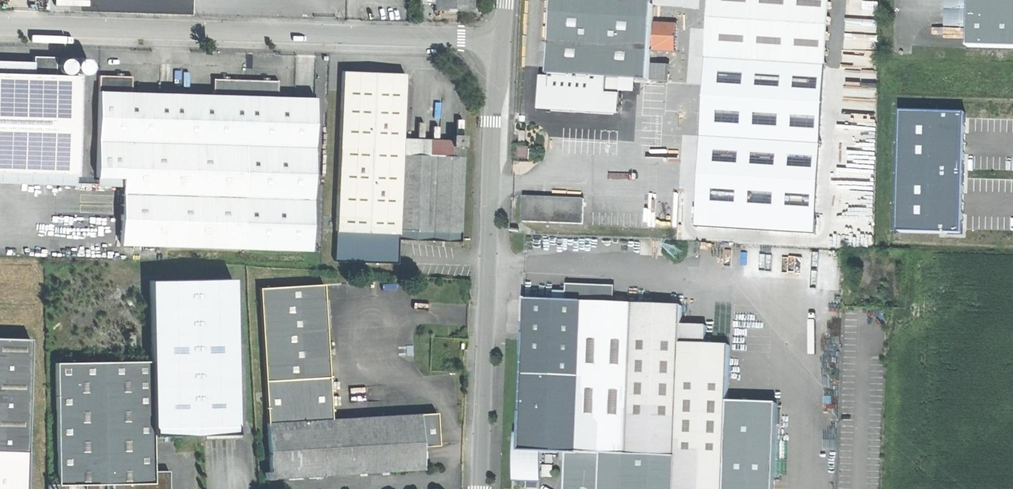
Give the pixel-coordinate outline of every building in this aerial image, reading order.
[(434,10),(471,11),(472,0),(434,0),(434,10)] [(549,31),(546,76),(648,82),(653,0),(551,0),(549,25),(549,31)] [(719,0),(709,0),(706,61),(716,61),(719,0)] [(829,0),(719,0),(716,61),(825,67),(829,0)] [(945,29),(968,29),(969,0),(945,0),(945,29)] [(968,29),(967,47),(1012,48),(1012,0),(969,0),(968,29)] [(674,54),(675,29),(653,28),(652,53),(674,54)] [(31,73),(53,73),(53,56),(31,55),(31,73)] [(716,61),(706,61),(701,137),(821,144),(825,67),(716,61)] [(667,67),(651,66),(650,81),(667,82),(667,67)] [(75,173),(77,74),(53,73),(31,73),(0,72),(0,171),(75,173)] [(402,84),(402,73),(340,72),(340,82),(402,84)] [(97,73),(95,177),(121,177),(122,143),(227,146),(224,249),(308,251),(311,92),(274,91),(274,76),(210,74),(209,90),(130,89),(130,74),(97,73)] [(402,84),(340,82),(334,259),(391,262),(397,262),(397,237),(400,154),(402,84)] [(901,110),(897,231),(963,233),(967,112),(901,110)] [(450,132),(450,155),(463,156),(463,133),(450,132)] [(121,187),(119,246),(168,248),(224,249),(227,146),(122,143),(121,177),(121,187)] [(450,155),(400,154),(397,237),(404,238),(459,240),(461,192),(463,156),(450,155)] [(121,177),(95,177),(95,187),(121,187),(121,177)] [(584,197),(524,195),(524,207),(523,219),(583,223),(584,197)] [(761,218),(712,215),(712,230),(759,234),(761,218)] [(230,279),(146,280),(148,360),(148,363),(149,435),(195,434),(204,434),(233,433),(230,279)] [(255,288),(262,380),(325,376),(318,284),(255,288)] [(554,292),(554,301),(564,301),(564,292),(554,292)] [(680,327),(679,307),(564,301),(554,301),(532,300),(526,299),(526,304),(525,340),(523,385),(521,435),(520,451),(560,453),(566,453),(565,478),(565,488),(774,488),(777,406),(725,403),(727,348),(702,347),(703,327),(680,327)] [(26,340),(0,339),(0,359),(25,360),(26,340)] [(25,360),(0,359),(0,452),(22,453),(25,360)] [(99,361),(54,363),(57,483),(66,483),(101,483),(111,483),(151,482),(150,471),(149,435),(148,363),(99,361)] [(262,380),(264,423),(328,419),(325,376),(262,380)] [(418,412),(420,444),(437,443),(435,411),(418,412)] [(328,419),(264,423),(268,470),(268,477),(422,467),(420,444),(418,412),(328,419)] [(520,451),(521,435),(518,434),(516,477),(529,477),(542,477),(542,453),(554,453),(560,453),(520,451)] [(0,452),(0,488),(21,488),(22,453),(0,452)] [(111,483),(111,488),(166,488),(166,471),(150,471),(151,482),(111,483)]
